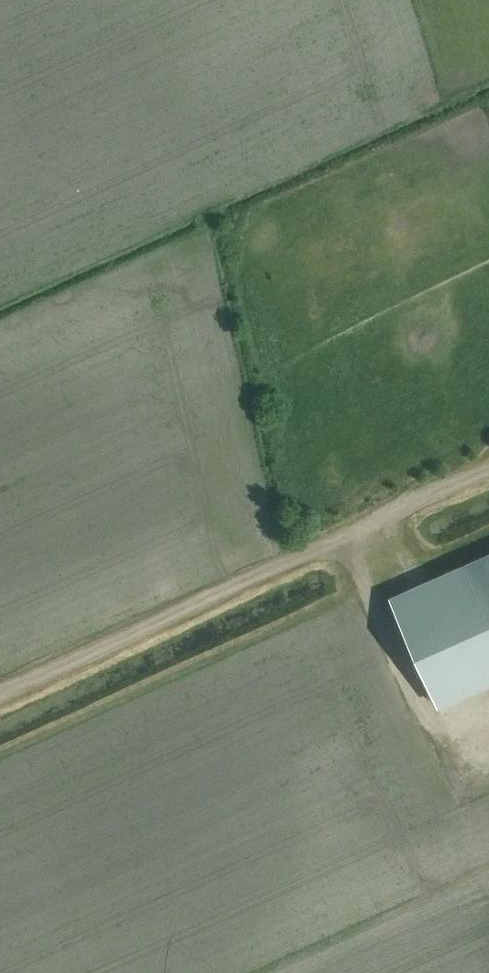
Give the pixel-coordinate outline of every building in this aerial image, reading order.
[(488,680),(488,548),(385,592),(433,704),(488,680)] [(473,782),(479,794),(488,790),(488,774),(473,782)]
